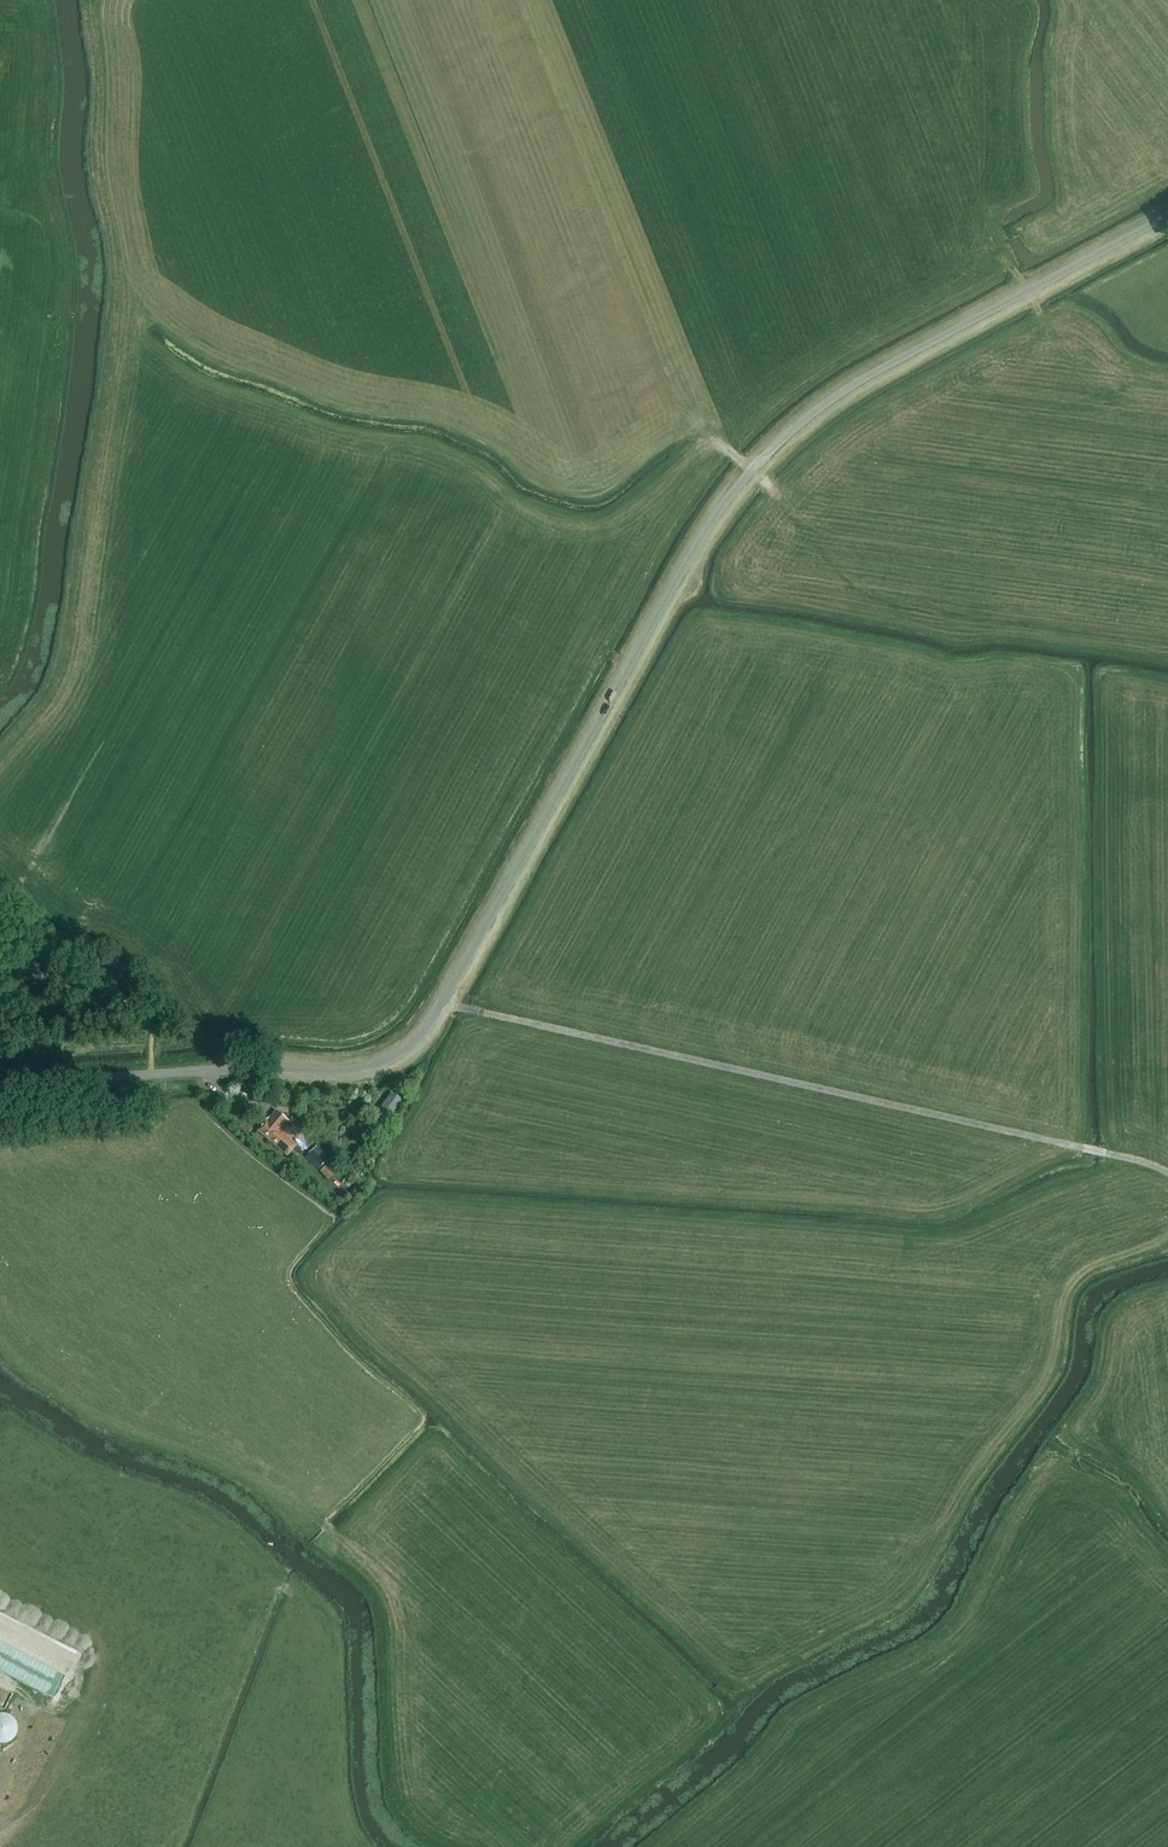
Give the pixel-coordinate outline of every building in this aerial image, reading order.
[(392,1092),(374,1117),(384,1125),(403,1100),(392,1092)] [(283,1128),(289,1121),(276,1111),(270,1118),(269,1117),(258,1131),(288,1155),(297,1145),(287,1136),(289,1133),(283,1128)] [(319,1169),(330,1157),(317,1145),(306,1157),(319,1169)] [(327,1164),(320,1171),(329,1180),(336,1173),(327,1164)] [(1,1743),(4,1743),(7,1742),(10,1741),(13,1740),(15,1737),(16,1735),(18,1732),(18,1729),(18,1726),(17,1723),(16,1720),(15,1718),(12,1716),(10,1714),(7,1713),(4,1713),(1,1713),(0,1713),(0,1742),(1,1743)]
